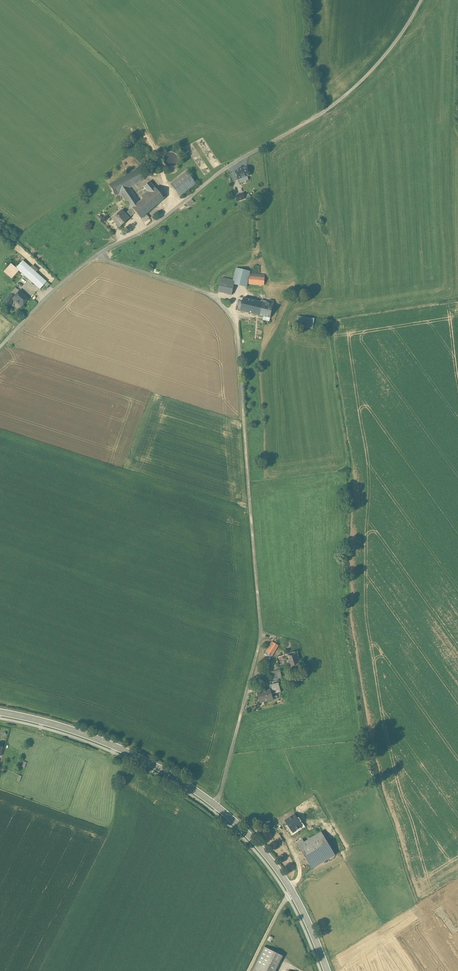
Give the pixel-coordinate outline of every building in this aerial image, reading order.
[(178,163),(178,160),(178,157),(176,154),(174,152),(171,152),(168,153),(165,154),(163,157),(163,160),(164,163),(165,165),(168,167),(171,167),(174,167),(176,165),(178,163)] [(247,166),(235,171),(238,180),(250,175),(247,166)] [(138,169),(109,185),(115,195),(130,188),(144,180),(138,169)] [(196,184),(186,172),(171,184),(180,196),(196,184)] [(146,192),(141,197),(142,199),(139,202),(132,208),(135,213),(141,219),(146,214),(164,199),(155,188),(149,182),(144,187),(149,192),(148,193),(146,192)] [(130,188),(120,193),(131,209),(132,208),(139,202),(130,188)] [(235,196),(238,202),(251,196),(249,193),(245,195),(244,192),(235,196)] [(131,209),(125,214),(128,219),(135,213),(132,208),(131,209)] [(121,210),(113,218),(117,223),(116,224),(119,227),(129,219),(128,219),(125,214),(121,210)] [(46,282),(22,261),(17,267),(16,268),(19,271),(40,289),(46,282)] [(11,264),(4,272),(12,279),(19,271),(16,268),(17,267),(16,266),(15,267),(11,264)] [(250,271),(236,268),(233,280),(235,281),(234,284),(246,287),(247,287),(249,277),(250,273),(250,271)] [(256,274),(250,273),(249,276),(249,284),(264,285),(265,275),(256,274)] [(222,281),(221,281),(218,292),(232,295),(234,284),(222,281)] [(28,299),(19,291),(14,297),(13,299),(22,306),(28,299)] [(11,294),(5,301),(9,304),(13,299),(14,297),(11,294)] [(263,302),(243,298),(240,311),(260,316),(263,302)] [(274,303),(263,301),(263,302),(260,316),(264,316),(263,320),(269,321),(274,303)] [(297,316),(296,326),(313,328),(314,318),(297,316)] [(272,642),(266,652),(272,656),(279,646),(272,642)] [(297,651),(291,653),(293,661),(288,663),(290,670),(302,666),(297,651)] [(291,653),(277,657),(280,665),(288,663),(293,661),(291,653)] [(277,670),(271,672),(273,679),(282,676),(280,672),(278,673),(277,670)] [(272,689),(257,693),(260,703),(274,699),(272,694),(281,692),(279,683),(275,684),(276,688),(272,689)] [(295,813),(286,820),(293,832),(303,825),(295,813)] [(323,832),(305,843),(302,839),(297,843),(313,869),(336,854),(323,832)] [(264,947),(252,970),(254,970),(265,970),(264,970),(273,951),(264,947)] [(264,970),(265,970),(275,970),(283,956),(273,951),(264,970)]
